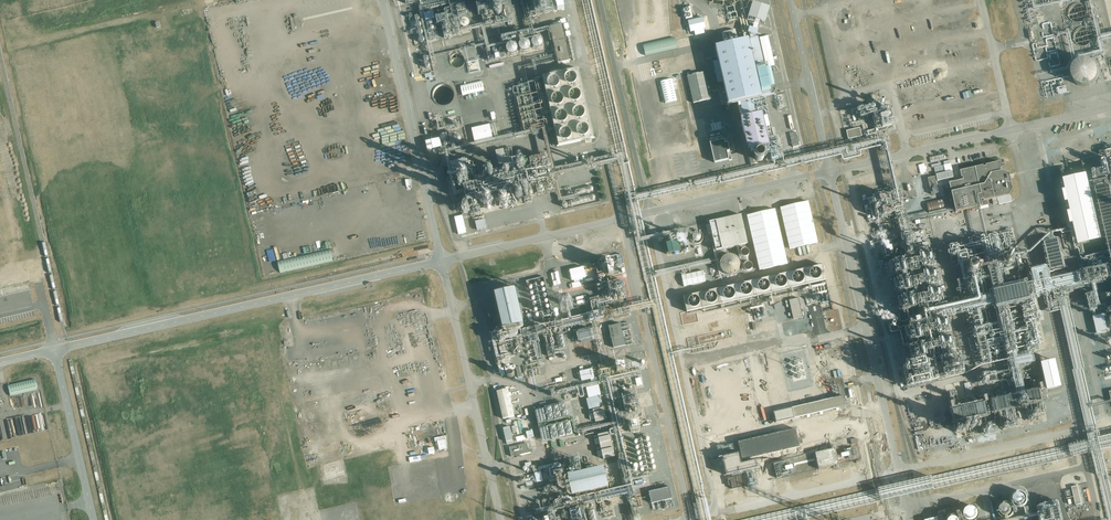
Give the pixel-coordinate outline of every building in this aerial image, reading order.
[(426,1),(426,0),(406,0),(406,4),(418,1),(432,66),(437,65),(435,57),(485,46),(489,62),(503,59),(502,57),(503,57),(504,57),(504,56),(504,55),(503,55),(502,56),(502,55),(505,55),(505,52),(499,54),(499,55),(491,57),(490,48),(535,38),(535,37),(534,35),(548,32),(551,48),(554,47),(550,28),(548,28),(533,32),(530,18),(564,9),(562,0),(521,0),(525,19),(526,18),(526,19),(528,19),(528,20),(527,20),(530,31),(501,38),(502,44),(489,47),(485,28),(514,21),(509,0),(478,0),(480,7),(476,8),(478,16),(481,15),(483,24),(461,29),(460,26),(461,26),(462,27),(463,27),(465,28),(466,27),(468,26),(469,25),(469,23),(469,22),(468,20),(466,19),(464,19),(463,19),(462,20),(461,21),(460,22),(459,19),(467,17),(464,4),(465,4),(465,2),(473,0),(432,0),(426,1)] [(570,192),(568,192),(569,195),(571,195),(571,196),(561,198),(556,177),(619,162),(627,197),(636,195),(591,0),(582,0),(617,155),(593,161),(593,158),(590,159),(591,161),(567,167),(567,164),(566,164),(565,164),(565,165),(566,167),(562,168),(561,167),(555,169),(546,133),(551,132),(551,131),(555,130),(559,148),(561,147),(561,146),(593,139),(578,70),(543,78),(538,79),(535,66),(557,62),(557,59),(535,64),(534,62),(556,57),(556,55),(531,60),(532,65),(522,67),(525,85),(512,88),(522,133),(498,138),(495,124),(490,125),(472,129),(475,143),(493,139),(490,128),(492,128),(495,139),(455,148),(454,141),(454,142),(455,142),(456,143),(457,143),(458,143),(459,142),(460,142),(460,141),(461,140),(461,139),(460,138),(460,137),(459,136),(458,136),(457,136),(456,136),(455,136),(455,137),(454,137),(454,138),(453,139),(452,133),(452,134),(451,128),(455,127),(455,125),(440,128),(439,123),(438,123),(437,118),(436,118),(438,127),(437,127),(438,130),(437,130),(438,131),(448,129),(451,142),(448,143),(449,145),(451,145),(452,149),(446,150),(446,149),(446,148),(446,147),(447,147),(446,146),(447,146),(447,145),(448,144),(447,144),(446,143),(445,141),(446,140),(447,139),(447,138),(447,137),(447,136),(447,135),(446,135),(445,134),(444,134),(443,134),(442,135),(441,135),(441,136),(441,137),(441,138),(441,139),(442,140),(443,141),(444,141),(445,143),(445,144),(444,144),(444,145),(445,146),(446,146),(445,148),(444,148),(443,148),(443,149),(443,150),(444,150),(443,151),(442,145),(441,145),(440,139),(431,141),(433,149),(441,148),(442,154),(446,153),(454,195),(466,193),(468,202),(459,205),(461,213),(472,211),(473,215),(539,199),(538,196),(557,192),(559,202),(570,199),(571,203),(580,201),(578,193),(580,192),(580,190),(571,192),(570,187),(565,189),(566,191),(570,190),(570,192)] [(1036,7),(1034,0),(1032,0),(1034,8),(1028,10),(1031,23),(1032,23),(1030,11),(1079,0),(1067,0),(1036,7)] [(1101,36),(1093,0),(1090,0),(1089,0),(1090,2),(1086,3),(1085,4),(1085,5),(1086,5),(1088,12),(1092,11),(1100,51),(1075,57),(1069,30),(1068,30),(1067,31),(1067,33),(1058,35),(1059,37),(1067,35),(1072,60),(1068,68),(1052,72),(1052,74),(1067,71),(1069,70),(1074,63),(1076,62),(1076,61),(1106,54),(1103,42),(1110,40),(1110,33),(1101,36)] [(765,24),(769,8),(752,3),(747,19),(748,19),(747,21),(754,23),(752,29),(749,28),(747,34),(756,37),(758,31),(756,31),(758,25),(764,26),(764,24),(765,24)] [(1069,17),(1070,20),(1073,22),(1076,23),(1079,23),(1082,22),(1084,20),(1086,18),(1087,15),(1087,11),(1086,8),(1083,6),(1081,4),(1077,4),(1074,4),(1071,6),(1069,8),(1068,11),(1068,14),(1069,17)] [(703,18),(688,22),(690,33),(694,32),(695,37),(705,34),(704,30),(706,30),(703,18)] [(550,27),(550,28),(554,47),(556,55),(556,57),(557,59),(557,62),(558,64),(562,63),(562,65),(570,64),(569,61),(570,61),(562,24),(561,25),(560,22),(553,24),(553,26),(550,27)] [(1074,41),(1076,43),(1078,45),(1081,46),(1084,46),(1087,45),(1090,44),(1092,41),(1093,38),(1092,35),(1091,32),(1089,29),(1086,28),(1083,27),(1080,28),(1077,29),(1075,32),(1074,35),(1073,38),(1074,41)] [(723,82),(728,105),(771,95),(769,88),(774,87),(770,69),(765,70),(758,38),(754,39),(738,42),(735,31),(722,34),(724,45),(715,48),(718,61),(712,62),(717,83),(723,82)] [(540,49),(541,48),(542,47),(543,45),(543,43),(542,41),(541,40),(540,39),(538,38),(536,38),(535,39),(533,40),(532,42),(532,44),(532,45),(533,47),(534,48),(536,49),(538,49),(540,49)] [(645,55),(677,49),(675,38),(643,45),(645,55)] [(768,38),(760,39),(763,52),(770,51),(768,38)] [(527,52),(529,51),(530,50),(530,48),(530,46),(530,44),(529,43),(527,42),(526,41),(524,41),(522,42),(521,43),(520,45),(519,47),(520,48),(520,50),(522,51),(523,52),(525,52),(527,52)] [(514,55),(516,54),(517,52),(517,51),(517,49),(517,47),(516,46),(514,45),(513,44),(511,44),(509,45),(508,46),(507,48),(506,49),(507,51),(507,53),(509,54),(510,55),(512,55),(514,55)] [(465,59),(464,57),(462,55),(460,54),(458,53),(455,54),(453,55),(451,57),(450,59),(450,62),(451,64),(452,66),(454,68),(457,68),(459,68),(461,67),(463,66),(465,64),(465,61),(465,59)] [(771,53),(763,55),(766,68),(774,66),(771,53)] [(1098,77),(1098,74),(1098,72),(1098,70),(1096,67),(1095,66),(1093,64),(1091,63),(1088,62),(1086,62),(1083,62),(1081,62),(1078,64),(1077,65),(1075,67),(1074,69),(1073,72),(1073,74),(1073,77),(1074,79),(1075,81),(1077,84),(1079,85),(1081,86),(1083,87),(1086,87),(1088,87),(1090,86),(1093,85),(1095,84),(1096,82),(1098,79),(1098,77)] [(709,99),(703,73),(688,77),(694,103),(709,99)] [(672,80),(660,82),(665,104),(677,101),(672,80)] [(482,81),(460,86),(462,96),(484,91),(482,81)] [(1059,95),(1068,93),(1066,86),(1057,88),(1059,95)] [(1105,149),(1106,151),(1100,152),(1100,156),(1107,154),(1109,163),(1102,164),(1103,171),(1064,180),(1067,191),(1064,192),(1066,203),(1069,203),(1071,213),(1069,213),(1071,225),(1074,224),(1075,227),(1057,231),(1054,232),(1048,233),(1028,252),(1026,252),(1025,250),(1022,250),(1022,252),(1018,253),(1018,251),(1017,251),(1017,249),(1012,250),(1010,245),(1013,244),(1012,239),(1014,239),(1012,230),(1011,230),(1010,229),(1006,229),(1005,229),(1006,231),(1004,232),(1005,234),(986,238),(979,207),(976,208),(983,240),(981,240),(979,234),(976,234),(976,235),(973,235),(973,237),(967,239),(968,241),(971,241),(971,242),(966,243),(965,240),(960,241),(961,244),(948,247),(950,257),(956,255),(962,280),(956,281),(961,302),(958,302),(958,300),(957,299),(956,299),(955,299),(953,299),(952,300),(952,301),(953,303),(945,305),(941,290),(939,290),(937,285),(939,285),(939,284),(940,284),(937,272),(936,272),(935,266),(936,266),(933,254),(930,255),(928,249),(924,230),(920,231),(913,232),(912,231),(910,232),(908,222),(955,211),(954,210),(908,220),(900,191),(899,191),(899,192),(897,192),(889,159),(886,146),(885,146),(884,143),(889,142),(888,137),(824,152),(807,156),(775,163),(774,162),(783,160),(781,149),(780,149),(777,138),(776,138),(776,137),(773,138),(773,137),(775,137),(774,129),(771,130),(764,99),(753,101),(738,104),(738,107),(740,106),(743,121),(740,122),(747,154),(764,150),(766,157),(769,156),(770,158),(771,158),(771,162),(772,162),(772,164),(745,170),(647,193),(636,195),(627,197),(624,197),(629,218),(632,231),(635,231),(644,269),(643,269),(650,300),(632,305),(632,306),(629,307),(629,306),(599,313),(597,305),(626,298),(622,280),(616,281),(614,275),(625,273),(621,255),(590,262),(592,268),(595,268),(599,284),(596,285),(598,298),(589,301),(592,315),(580,317),(578,307),(567,310),(569,320),(562,322),(562,321),(546,324),(545,317),(553,315),(545,277),(527,281),(536,317),(542,316),(544,325),(522,330),(524,327),(523,324),(524,324),(515,288),(494,293),(503,329),(496,330),(495,331),(494,331),(495,336),(493,337),(492,339),(495,354),(494,354),(497,367),(498,367),(499,369),(494,370),(495,374),(500,373),(500,374),(501,374),(502,377),(505,376),(504,373),(511,371),(511,370),(516,369),(516,368),(517,368),(517,366),(516,366),(515,365),(511,366),(510,364),(513,361),(510,351),(513,350),(514,353),(513,353),(514,356),(517,357),(523,356),(523,355),(524,354),(522,344),(525,344),(526,346),(526,347),(526,348),(527,348),(528,348),(529,347),(529,346),(531,342),(533,341),(538,361),(539,363),(527,365),(527,366),(526,366),(526,367),(527,367),(528,371),(543,367),(541,363),(542,360),(543,360),(537,335),(543,333),(548,356),(555,354),(550,332),(561,329),(562,330),(563,330),(563,328),(585,323),(585,325),(589,324),(589,325),(592,324),(593,328),(590,329),(591,333),(594,332),(599,353),(602,353),(595,323),(607,320),(607,318),(652,308),(696,502),(696,504),(695,504),(698,517),(699,519),(711,519),(710,515),(655,277),(667,274),(716,263),(719,277),(717,277),(718,279),(719,279),(720,279),(722,278),(716,254),(724,252),(724,249),(716,251),(714,246),(712,246),(715,259),(666,270),(654,273),(647,241),(658,238),(668,236),(669,240),(667,241),(667,242),(669,242),(669,245),(666,246),(668,256),(679,253),(678,253),(685,251),(684,250),(688,249),(686,239),(687,238),(687,237),(686,237),(685,237),(684,237),(684,238),(683,238),(684,242),(680,244),(679,239),(672,241),(671,235),(686,232),(686,233),(692,236),(692,237),(692,238),(692,239),(693,240),(693,241),(694,242),(695,242),(696,242),(697,242),(698,242),(699,242),(699,241),(700,241),(700,240),(701,240),(701,239),(701,237),(701,236),(700,235),(699,235),(699,234),(698,234),(697,233),(696,234),(695,234),(694,234),(689,232),(688,228),(687,229),(686,228),(657,235),(646,238),(641,216),(637,199),(648,197),(746,174),(808,160),(825,156),(844,152),(846,156),(846,157),(847,157),(848,157),(854,156),(854,155),(855,154),(853,150),(883,143),(884,146),(885,148),(884,148),(884,151),(885,151),(887,159),(889,168),(888,168),(889,171),(890,171),(894,190),(895,190),(895,193),(892,194),(891,191),(889,191),(874,194),(872,195),(873,197),(868,198),(868,199),(863,200),(863,201),(868,200),(870,209),(865,210),(865,211),(870,210),(872,219),(867,220),(868,221),(880,218),(880,219),(888,217),(895,216),(901,236),(900,236),(901,244),(893,246),(892,240),(884,242),(885,248),(891,246),(892,248),(885,249),(884,250),(884,251),(885,256),(884,257),(884,259),(888,258),(909,365),(901,366),(905,388),(908,388),(909,390),(928,386),(927,384),(935,382),(937,380),(939,379),(940,383),(961,377),(965,394),(966,394),(966,397),(957,400),(956,393),(953,393),(955,400),(951,401),(951,403),(949,403),(950,409),(949,409),(952,425),(957,424),(959,435),(965,434),(966,437),(974,435),(973,431),(977,430),(976,427),(981,425),(982,431),(988,430),(988,432),(991,431),(991,430),(995,429),(994,426),(1001,425),(1002,430),(1019,427),(1017,420),(1015,421),(1013,411),(1027,407),(1030,418),(1028,420),(1031,423),(1034,418),(1039,421),(1043,414),(1044,414),(1042,403),(1047,402),(1044,388),(1042,389),(1041,385),(1037,386),(1035,380),(1029,381),(1030,385),(1026,386),(1027,389),(1023,390),(1021,381),(1023,380),(1028,379),(1027,375),(1022,376),(1020,367),(1029,365),(1029,364),(1033,363),(1034,362),(1033,362),(1032,356),(1032,355),(1031,355),(1030,355),(1017,358),(1016,358),(1016,357),(1014,350),(1025,347),(1026,349),(1029,349),(1034,348),(1034,349),(1038,348),(1038,347),(1040,346),(1036,326),(1032,327),(1032,326),(1036,325),(1035,322),(1034,314),(1038,313),(1037,311),(1038,310),(1036,299),(1038,298),(1038,297),(1043,296),(1045,305),(1046,305),(1048,314),(1060,311),(1086,428),(1089,440),(1101,438),(1099,431),(1097,431),(1096,426),(1092,408),(1110,404),(1110,401),(1091,406),(1067,296),(1068,296),(1067,291),(1110,282),(1110,279),(1110,148),(1105,149)] [(854,122),(849,123),(850,128),(861,125),(864,137),(895,130),(889,106),(883,107),(882,100),(851,107),(854,122)] [(469,120),(470,128),(482,126),(481,119),(469,120)] [(701,139),(707,138),(703,119),(697,120),(701,139)] [(846,131),(848,140),(862,137),(860,128),(846,131)] [(724,140),(710,143),(714,163),(729,160),(727,152),(730,152),(728,143),(725,144),(724,140)] [(799,145),(792,146),(794,155),(801,153),(799,145)] [(930,164),(945,160),(943,155),(929,159),(930,164)] [(955,211),(955,213),(976,208),(979,207),(988,205),(987,201),(992,200),(993,205),(998,204),(999,205),(1011,202),(1010,196),(1008,196),(1012,190),(1008,175),(1003,171),(999,172),(999,170),(1000,169),(999,162),(985,165),(985,167),(983,167),(982,166),(959,171),(961,178),(962,178),(962,180),(948,183),(950,191),(951,190),(952,192),(950,193),(954,210),(955,211)] [(917,165),(919,174),(926,173),(924,164),(917,165)] [(938,182),(954,179),(952,168),(936,172),(938,182)] [(905,177),(913,175),(912,169),(909,170),(909,169),(906,170),(906,171),(903,171),(905,177)] [(938,193),(934,177),(927,179),(928,182),(926,183),(928,189),(929,189),(931,195),(938,193)] [(409,193),(414,192),(411,178),(406,180),(409,193)] [(392,218),(399,216),(392,184),(385,186),(392,218)] [(942,198),(925,202),(928,214),(945,210),(942,198)] [(808,202),(780,209),(789,250),(817,243),(808,202)] [(775,210),(747,216),(759,271),(787,264),(775,210)] [(748,244),(741,215),(709,223),(714,246),(716,251),(724,249),(748,244)] [(458,234),(466,233),(462,216),(454,217),(458,234)] [(485,219),(475,221),(477,230),(478,230),(478,231),(479,231),(479,229),(484,228),(485,229),(486,229),(486,228),(485,219)] [(702,245),(694,246),(696,257),(704,256),(702,245)] [(277,261),(280,273),(333,261),(330,249),(277,261)] [(739,269),(740,266),(740,263),(738,260),(736,257),(733,256),(729,255),(726,256),(723,258),(721,260),(720,263),(720,267),(721,270),(722,272),(725,274),(728,275),(731,275),(735,274),(737,272),(739,269)] [(825,281),(822,266),(683,298),(687,313),(825,281)] [(570,270),(572,281),(586,278),(584,267),(570,270)] [(703,271),(681,276),(684,287),(706,282),(703,271)] [(553,285),(552,285),(553,289),(562,287),(558,272),(551,274),(551,276),(550,276),(550,279),(552,278),(553,285)] [(1087,294),(1091,312),(1098,310),(1094,292),(1087,294)] [(571,296),(558,299),(560,311),(573,308),(571,296)] [(798,298),(789,301),(793,320),(803,318),(798,298)] [(1104,314),(1093,317),(1097,334),(1108,332),(1104,314)] [(609,327),(610,335),(609,335),(611,344),(612,343),(614,349),(625,346),(620,324),(609,327)] [(574,335),(575,341),(580,340),(581,344),(592,341),(591,333),(590,329),(589,328),(578,331),(579,334),(574,335)] [(565,348),(562,334),(556,336),(559,349),(565,348)] [(640,518),(633,487),(634,487),(632,480),(648,476),(648,475),(640,477),(639,473),(652,470),(652,472),(656,471),(648,433),(643,434),(644,435),(633,438),(639,467),(637,467),(636,467),(636,466),(635,466),(634,467),(633,468),(632,469),(631,468),(630,467),(629,464),(628,464),(625,450),(627,449),(625,443),(623,443),(619,428),(626,426),(622,413),(625,412),(639,408),(636,395),(622,399),(623,401),(620,402),(615,381),(642,375),(640,370),(630,372),(629,369),(630,369),(628,362),(627,362),(627,361),(614,364),(614,366),(612,366),(612,363),(607,365),(607,367),(605,367),(604,365),(601,365),(598,365),(599,371),(597,371),(598,375),(597,375),(598,381),(597,378),(594,378),(592,369),(580,372),(580,374),(578,374),(579,376),(580,376),(580,377),(579,377),(579,379),(581,379),(582,381),(590,379),(591,383),(595,382),(557,391),(557,394),(561,393),(561,394),(564,393),(563,392),(577,389),(579,397),(579,398),(580,398),(581,398),(583,397),(584,397),(584,396),(582,388),(602,383),(608,407),(603,408),(593,410),(593,411),(589,412),(589,413),(593,412),(593,414),(589,415),(590,420),(595,420),(596,423),(606,420),(606,419),(607,418),(607,417),(606,417),(604,413),(609,412),(611,423),(576,431),(573,417),(569,418),(566,403),(544,407),(548,423),(568,418),(569,421),(548,426),(552,441),(573,436),(570,423),(572,422),(574,432),(575,433),(576,433),(577,433),(578,434),(612,426),(613,429),(611,430),(610,430),(610,431),(609,431),(609,432),(610,435),(611,436),(612,436),(614,435),(615,440),(611,440),(609,433),(598,435),(598,436),(593,437),(598,457),(603,456),(603,459),(615,456),(613,448),(617,447),(617,449),(615,449),(617,456),(619,456),(620,461),(618,461),(618,462),(619,469),(620,469),(622,469),(626,486),(609,490),(604,467),(569,475),(568,472),(566,473),(564,466),(562,467),(561,466),(559,466),(558,463),(539,467),(538,471),(538,473),(537,473),(537,471),(537,468),(537,467),(536,467),(536,465),(532,466),(531,462),(525,463),(526,468),(525,468),(524,468),(523,469),(523,470),(523,471),(524,472),(525,472),(526,472),(527,471),(528,473),(533,471),(533,472),(535,474),(533,474),(532,477),(531,475),(527,476),(527,478),(529,478),(529,479),(525,480),(525,481),(529,481),(531,481),(531,482),(527,483),(528,487),(534,486),(534,487),(535,487),(535,488),(546,485),(547,487),(546,487),(545,487),(542,488),(544,495),(553,493),(556,506),(536,510),(537,515),(543,513),(544,519),(539,519),(561,519),(560,519),(559,519),(558,515),(557,515),(556,510),(569,508),(570,513),(570,514),(571,518),(572,518),(572,519),(586,519),(584,507),(583,507),(582,504),(589,503),(589,502),(601,500),(602,504),(600,504),(601,508),(603,507),(604,513),(604,515),(603,515),(604,518),(614,516),(613,511),(607,513),(606,507),(611,506),(611,505),(612,505),(611,502),(603,503),(602,499),(626,494),(628,502),(630,501),(634,519),(641,519),(640,518)] [(1045,390),(1060,387),(1054,361),(1040,364),(1045,390)] [(979,384),(995,381),(994,375),(990,376),(989,372),(980,374),(980,377),(978,378),(979,384)] [(34,379),(7,385),(10,396),(37,390),(34,379)] [(503,388),(503,390),(501,391),(501,389),(497,390),(497,391),(497,392),(503,419),(514,416),(510,396),(512,396),(511,392),(509,393),(508,389),(506,389),(506,388),(503,388)] [(846,407),(843,396),(829,400),(791,408),(794,419),(846,407)] [(629,418),(630,430),(640,428),(639,417),(629,418)] [(742,519),(800,519),(810,517),(886,500),(903,496),(916,493),(921,492),(927,491),(1092,452),(1101,450),(1110,448),(1110,435),(1101,438),(1089,440),(922,479),(918,480),(913,481),(901,484),(883,488),(742,519)] [(528,450),(526,444),(509,448),(511,457),(516,455),(517,458),(519,457),(519,455),(521,454),(521,456),(531,453),(530,452),(531,452),(530,449),(528,450)] [(824,451),(815,453),(819,469),(833,466),(833,468),(836,467),(835,465),(839,465),(835,448),(829,450),(828,447),(826,448),(827,450),(826,450),(825,448),(823,449),(824,451)] [(847,452),(841,453),(842,458),(848,456),(848,459),(849,458),(849,460),(854,459),(854,458),(859,457),(857,447),(851,449),(850,448),(846,449),(846,451),(847,450),(847,452)] [(1101,450),(1092,452),(1107,519),(1110,519),(1110,491),(1101,450)] [(742,475),(727,478),(728,481),(727,481),(728,486),(731,485),(732,489),(744,486),(742,475)] [(1076,505),(1082,504),(1078,486),(1072,487),(1076,505)] [(669,487),(649,492),(647,493),(650,502),(651,501),(653,510),(656,509),(654,503),(672,499),(669,487)] [(1042,519),(1062,519),(1059,500),(1039,503),(1042,519)] [(979,514),(978,512),(978,511),(977,509),(976,507),(974,506),(973,505),(971,505),(969,505),(968,505),(966,505),(964,506),(963,507),(962,508),(961,510),(961,512),(960,514),(960,515),(961,517),(962,519),(963,519),(976,519),(977,519),(978,517),(978,515),(979,514)] [(1000,510),(1000,512),(1001,514),(1002,515),(1004,516),(1006,517),(1008,516),(1009,516),(1011,514),(1012,513),(1012,511),(1012,509),(1011,507),(1010,506),(1008,505),(1006,505),(1004,505),(1002,506),(1001,508),(1000,510)] [(587,511),(590,519),(597,519),(594,509),(587,511)] [(940,515),(946,514),(945,511),(937,512),(938,514),(937,514),(938,518),(938,519),(942,519),(940,515)]
